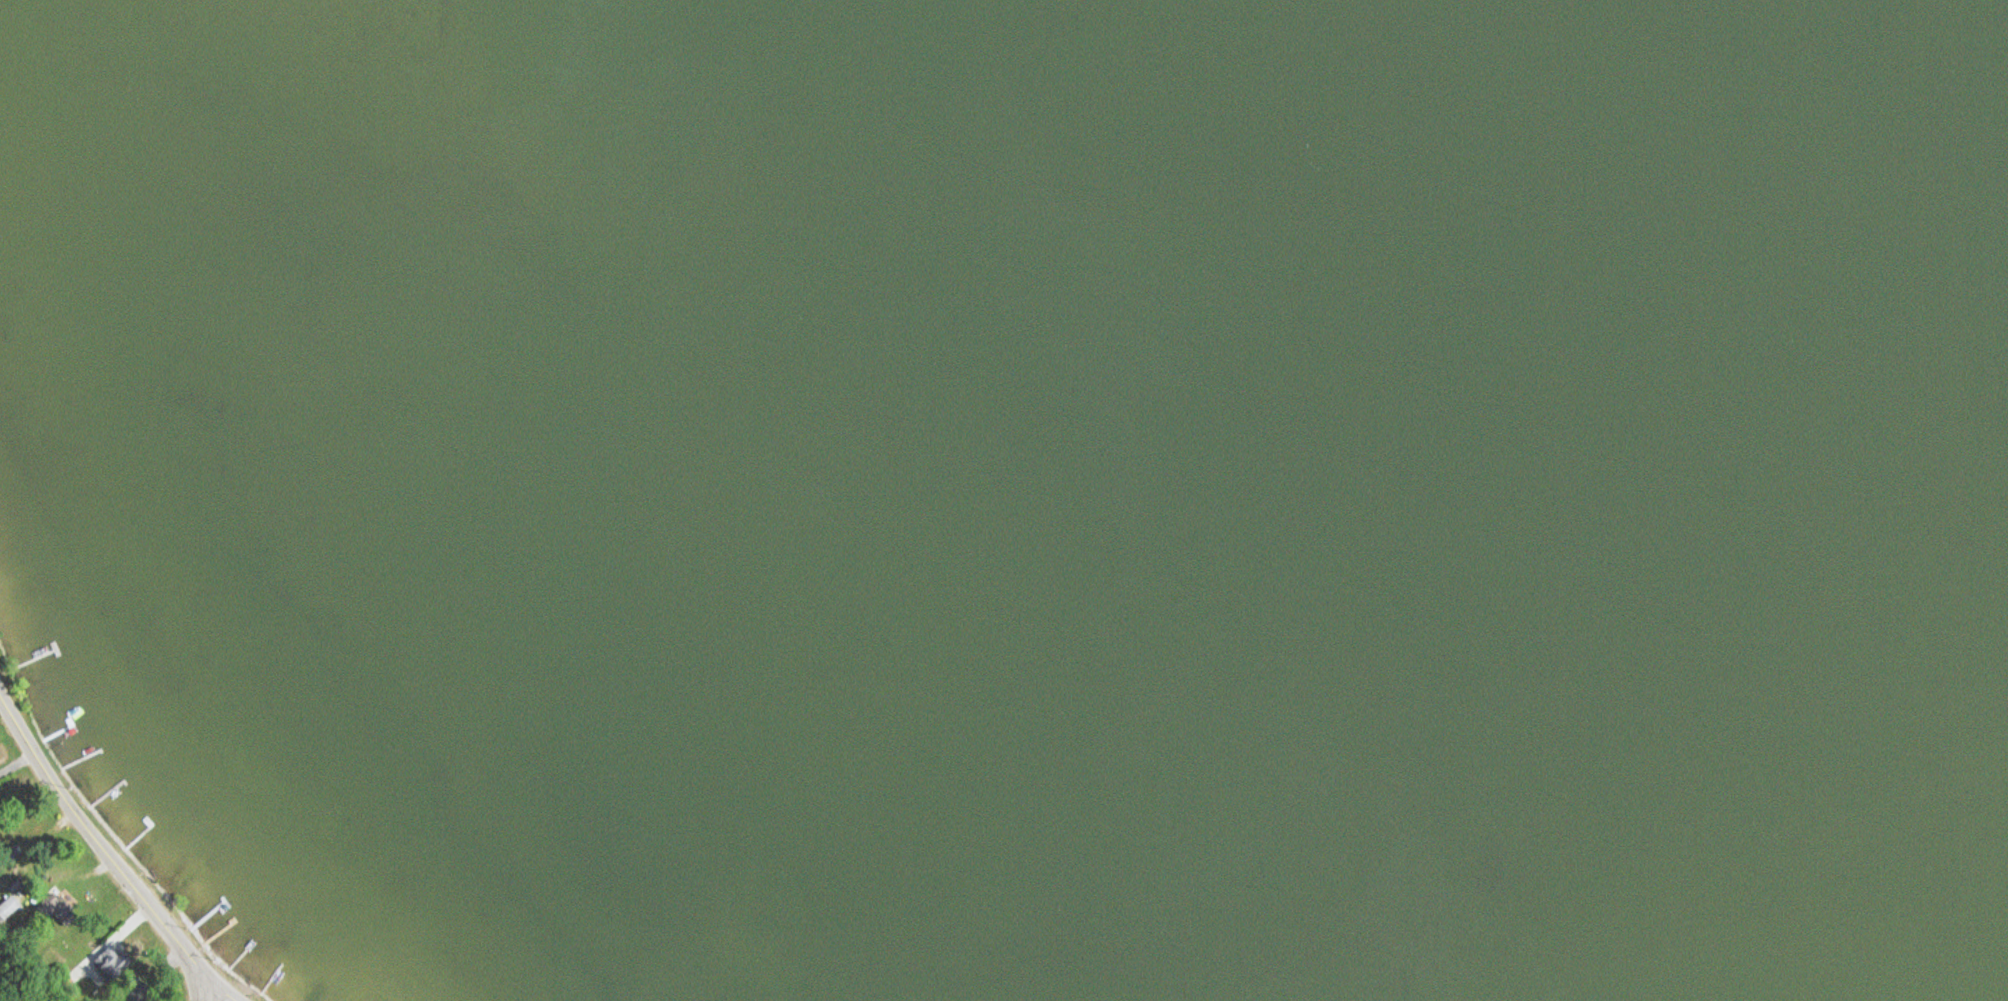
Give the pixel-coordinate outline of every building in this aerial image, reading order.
[(17,906),(7,898),(0,907),(0,918),(5,922),(17,906)]
